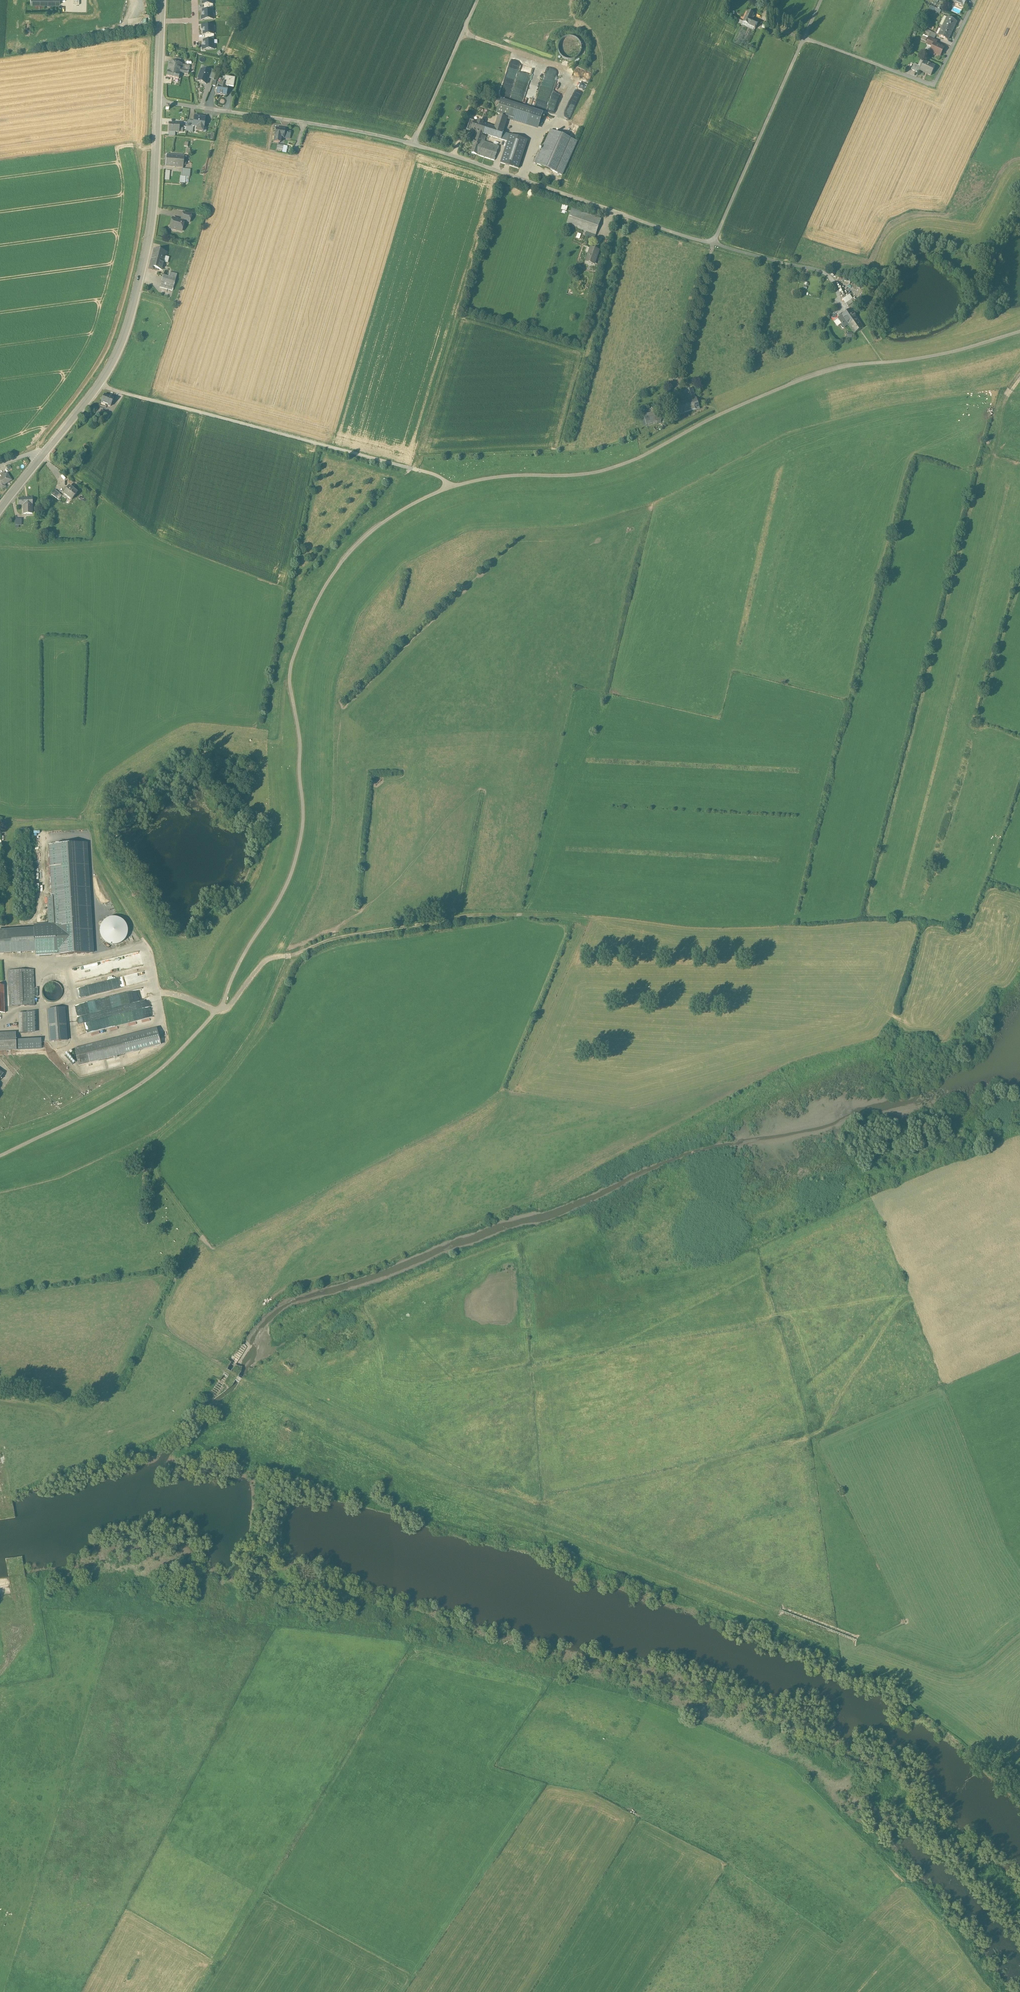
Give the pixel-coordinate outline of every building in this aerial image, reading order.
[(212,10),(204,11),(202,11),(203,16),(201,17),(201,20),(213,19),(213,15),(212,14),(212,10)] [(755,14),(749,11),(744,22),(756,28),(759,22),(752,19),(755,14)] [(956,22),(947,18),(943,27),(952,31),(956,22)] [(756,28),(744,22),(742,25),(755,31),(756,28)] [(213,25),(202,26),(202,28),(203,30),(203,35),(205,35),(213,34),(213,30),(214,30),(213,25)] [(755,31),(742,25),(735,42),(747,48),(755,31)] [(943,27),(938,36),(947,40),(952,31),(943,27)] [(566,57),(580,54),(576,36),(565,38),(567,48),(565,48),(566,57)] [(929,38),(927,43),(934,46),(935,46),(935,45),(937,41),(929,38)] [(213,40),(205,41),(203,41),(203,46),(202,47),(202,50),(214,49),(214,45),(213,44),(213,40)] [(935,46),(934,46),(931,52),(930,53),(933,55),(934,54),(940,56),(943,49),(941,49),(941,47),(935,45),(935,46)] [(526,51),(524,56),(544,61),(545,57),(526,51)] [(171,62),(169,72),(180,75),(181,73),(182,73),(182,75),(187,77),(190,67),(171,62)] [(935,67),(924,62),(921,67),(920,70),(931,76),(935,67)] [(197,82),(207,85),(211,73),(201,70),(197,82)] [(169,72),(168,71),(166,76),(179,80),(180,75),(169,72)] [(515,82),(515,79),(529,79),(529,75),(520,71),(519,71),(517,74),(517,76),(516,79),(505,79),(503,82),(503,85),(501,89),(504,90),(504,91),(511,91),(515,82)] [(223,81),(219,80),(218,85),(216,94),(226,96),(228,85),(229,78),(229,80),(228,79),(227,78),(225,78),(223,78),(223,81)] [(575,89),(570,109),(576,111),(581,91),(575,89)] [(532,110),(502,100),(497,113),(528,123),(532,110)] [(551,123),(552,120),(551,117),(549,114),(547,113),(544,112),(541,113),(539,114),(537,117),(536,120),(537,123),(539,125),(541,127),(544,127),(547,127),(550,125),(551,123)] [(508,118),(499,115),(495,128),(504,131),(508,118)] [(205,118),(195,117),(194,126),(198,127),(198,131),(203,132),(204,128),(205,118)] [(487,125),(470,120),(467,130),(472,132),(472,130),(478,132),(482,133),(483,130),(485,131),(487,125)] [(179,124),(169,124),(169,132),(175,132),(179,132),(179,131),(183,132),(183,130),(183,129),(183,127),(179,127),(179,124)] [(495,128),(487,125),(485,131),(483,130),(482,133),(483,134),(501,139),(503,133),(504,131),(495,128)] [(285,130),(276,129),(274,142),(280,143),(281,138),(290,139),(291,132),(285,131),(285,130)] [(522,134),(510,130),(509,134),(503,133),(501,139),(507,141),(502,157),(513,161),(522,134)] [(551,130),(541,152),(539,151),(534,163),(562,175),(577,142),(551,130)] [(499,147),(481,141),(483,134),(482,133),(478,132),(472,153),(494,161),(499,147)] [(184,156),(167,155),(166,166),(183,167),(184,156)] [(190,170),(183,169),(182,176),(186,177),(189,177),(190,170)] [(601,220),(572,209),(567,225),(596,235),(601,220)] [(192,215),(183,213),(181,220),(180,220),(185,221),(190,223),(192,215)] [(179,221),(172,219),(170,229),(180,231),(181,226),(182,226),(184,225),(185,221),(180,220),(179,221)] [(152,258),(164,261),(165,257),(167,253),(154,249),(152,258)] [(598,251),(591,249),(587,261),(594,263),(598,251)] [(164,261),(152,258),(149,266),(155,268),(161,270),(164,263),(164,261)] [(169,277),(163,275),(160,288),(172,291),(177,274),(170,272),(169,277)] [(872,281),(867,289),(871,291),(873,287),(875,284),(872,281)] [(849,295),(843,300),(846,304),(851,300),(852,299),(849,295)] [(851,310),(839,319),(842,324),(841,325),(841,326),(842,328),(843,328),(844,328),(848,325),(857,319),(851,310)] [(863,327),(857,319),(848,325),(854,334),(863,327)] [(689,401),(675,405),(678,415),(699,409),(696,399),(695,399),(693,389),(686,391),(689,401)] [(114,398),(104,395),(101,403),(111,406),(114,398)] [(107,413),(101,410),(98,416),(99,416),(104,419),(107,413)] [(658,411),(644,415),(647,425),(661,421),(658,411)] [(0,475),(0,487),(2,490),(6,487),(5,485),(12,481),(7,473),(5,474),(4,472),(0,475)] [(77,493),(69,487),(63,494),(72,500),(77,493)] [(60,494),(55,490),(51,495),(56,498),(60,494)] [(32,499),(18,499),(18,505),(23,505),(23,514),(32,514),(32,504),(32,499)] [(50,845),(53,898),(48,898),(49,925),(34,926),(34,925),(34,929),(0,931),(0,953),(35,951),(36,955),(56,953),(56,955),(93,953),(86,843),(50,845)] [(127,936),(128,931),(127,926),(123,921),(119,918),(114,917),(108,918),(104,921),(101,926),(100,931),(101,937),(104,941),(109,944),(114,945),(119,944),(124,941),(127,936)] [(140,952),(71,969),(74,983),(143,966),(140,952)] [(34,970),(8,971),(9,995),(10,1006),(35,1005),(34,970)] [(145,971),(75,988),(78,999),(147,981),(145,971)] [(62,995),(62,992),(62,988),(59,985),(56,983),(52,982),(49,983),(45,985),(43,988),(43,992),(43,996),(46,999),(49,1001),(53,1002),(56,1001),(60,999),(62,995)] [(143,988),(75,1005),(78,1017),(146,1000),(143,988)] [(152,1006),(76,1025),(79,1036),(154,1017),(152,1006)] [(65,1008),(51,1009),(54,1041),(67,1040),(65,1008)] [(31,1012),(19,1013),(19,1033),(32,1033),(31,1012)] [(156,1028),(121,1037),(125,1054),(160,1045),(156,1028)] [(0,1033),(0,1050),(16,1050),(15,1042),(15,1033),(0,1033)] [(121,1037),(74,1049),(79,1065),(125,1054),(121,1037)] [(40,1041),(15,1042),(16,1050),(41,1049),(40,1041)]
